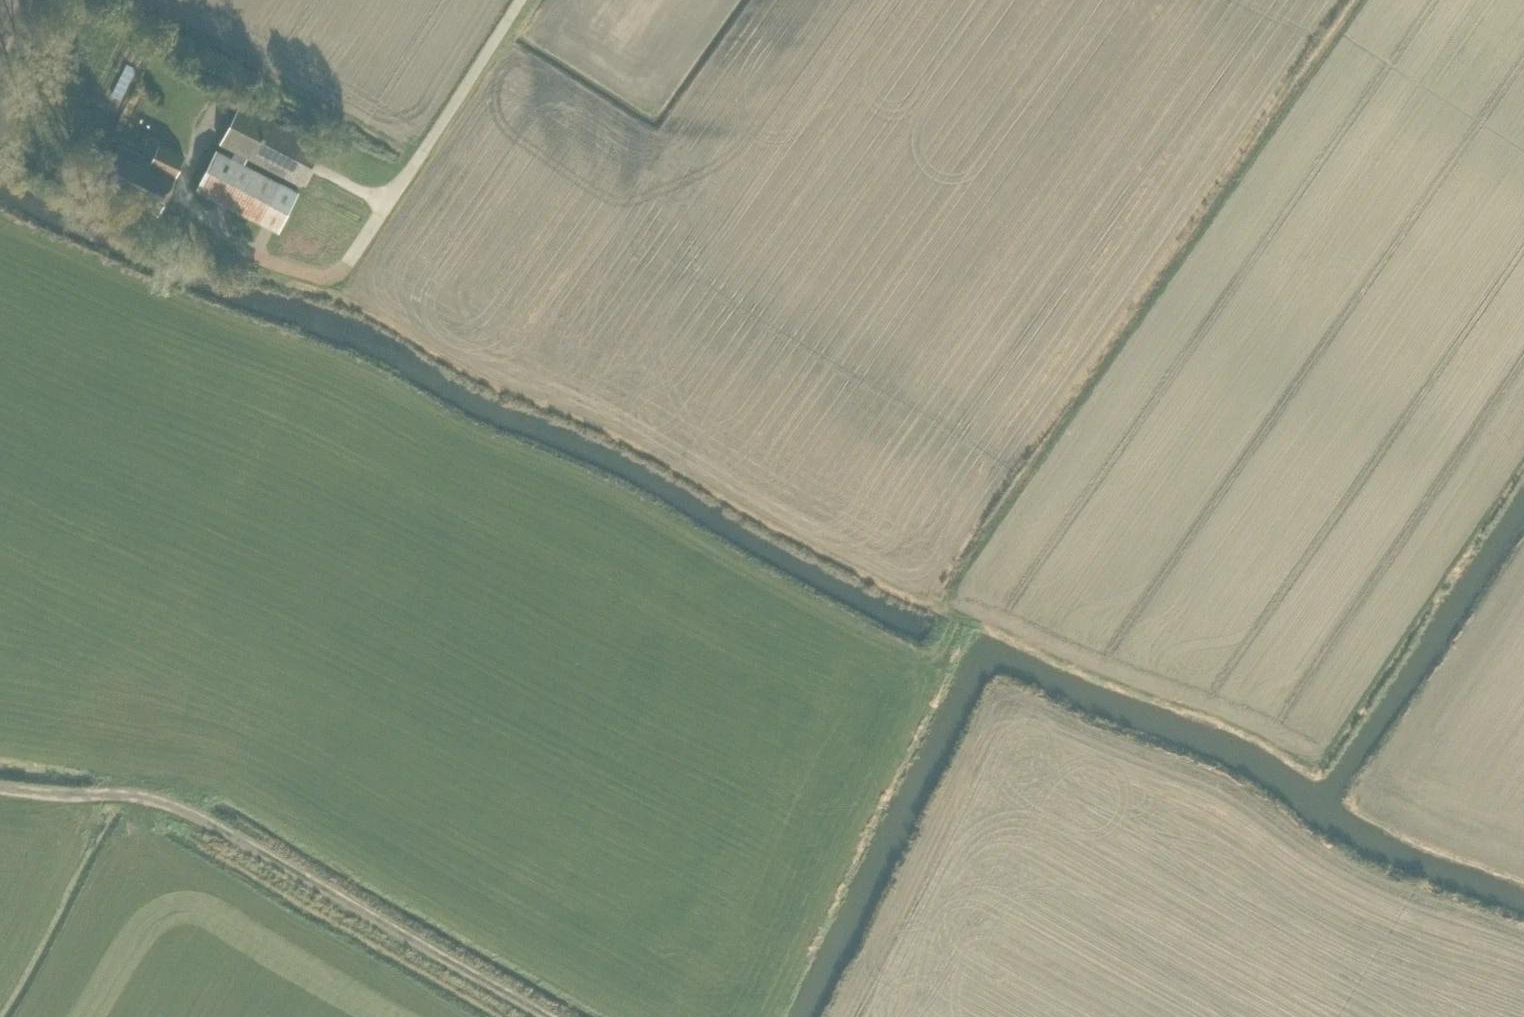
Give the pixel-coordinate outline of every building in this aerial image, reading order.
[(303,185),(323,146),(240,104),(221,144),(236,151),(233,158),(218,150),(197,189),(280,231),(300,192),(245,164),(248,157),(303,185)] [(145,155),(119,143),(115,151),(109,148),(96,175),(124,188),(120,199),(157,216),(185,157),(158,145),(150,163),(142,160),(145,155)]
